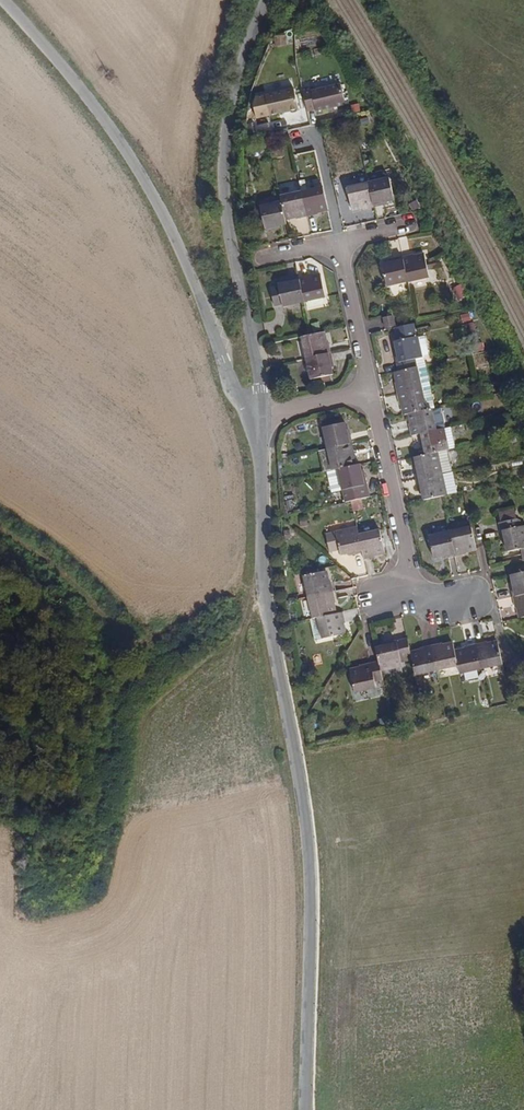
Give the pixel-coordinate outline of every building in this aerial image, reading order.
[(282,45),(284,38),(278,36),(276,42),(282,45)] [(339,108),(336,88),(305,94),(304,92),(298,94),(302,114),(309,112),(309,114),(339,108)] [(292,109),(289,91),(261,96),(259,98),(249,100),(245,104),(248,118),(263,115),(265,114),(292,109)] [(346,130),(344,120),(329,123),(331,133),(346,130)] [(393,199),(388,177),(366,181),(372,207),(383,205),(383,201),(393,199)] [(372,207),(366,181),(345,186),(350,208),(362,206),(362,209),(372,207)] [(327,208),(322,186),(301,191),(307,216),(318,213),(318,210),(327,208)] [(307,216),(301,191),(280,196),(281,201),(285,217),(297,215),(298,218),(307,216)] [(285,217),(281,201),(260,206),(265,230),(277,227),(277,225),(286,223),(285,217)] [(431,276),(427,254),(417,256),(416,253),(404,256),(409,280),(431,276)] [(409,280),(404,256),(394,258),(395,261),(383,264),(388,285),(409,280)] [(324,296),(319,275),(310,277),(309,274),(296,277),(302,301),(324,296)] [(302,301),(296,277),(287,279),(288,281),(277,284),(277,285),(270,287),(274,306),(281,304),(282,306),(302,301)] [(420,358),(412,323),(394,327),(397,340),(393,340),(396,351),(393,352),(397,371),(417,367),(415,359),(420,358)] [(326,341),(323,331),(301,336),(306,358),(331,352),(329,340),(326,341)] [(333,373),(331,364),(334,364),(331,352),(306,358),(311,378),(333,373)] [(426,365),(424,357),(420,358),(415,359),(417,367),(426,365)] [(431,386),(426,365),(417,367),(422,388),(431,386)] [(422,388),(417,367),(397,371),(394,372),(396,381),(394,382),(396,394),(422,388)] [(436,408),(431,386),(422,388),(427,410),(431,409),(436,408)] [(427,410),(422,388),(396,394),(399,404),(402,403),(404,415),(408,414),(427,410)] [(446,428),(441,407),(436,408),(431,409),(436,430),(443,429),(446,428)] [(436,430),(431,409),(427,410),(408,414),(410,423),(408,424),(411,436),(418,434),(436,430)] [(352,444),(349,432),(346,433),(343,423),(319,428),(322,440),(324,450),(352,444)] [(455,447),(450,427),(446,428),(443,429),(447,449),(455,447)] [(447,449),(443,429),(436,430),(418,434),(420,444),(423,443),(426,454),(437,451),(447,449)] [(352,466),(350,456),(354,455),(352,444),(324,450),(329,471),(352,466)] [(452,471),(447,449),(437,451),(442,473),(452,471)] [(442,473),(437,451),(426,454),(413,457),(415,468),(413,468),(415,479),(442,473)] [(368,498),(363,475),(359,476),(357,465),(352,466),(329,471),(323,472),(331,506),(368,498)] [(457,492),(452,471),(442,473),(447,495),(457,492)] [(447,495),(442,473),(415,479),(418,491),(421,490),(423,500),(447,495)] [(519,525),(516,517),(498,521),(503,541),(505,540),(508,552),(521,549),(523,548),(523,524),(519,525)] [(361,553),(357,534),(356,527),(323,534),(327,550),(338,548),(340,554),(351,551),(352,555),(361,553)] [(476,549),(471,527),(449,532),(455,558),(466,555),(465,552),(476,549)] [(384,551),(379,529),(357,534),(361,553),(363,560),(374,557),(374,554),(384,551)] [(455,558),(449,532),(428,537),(433,559),(443,556),(444,560),(455,558)] [(328,581),(326,570),(301,575),(307,598),(334,592),(331,580),(328,581)] [(510,575),(513,584),(509,585),(512,597),(523,594),(523,571),(510,575)] [(336,614),(333,604),(336,603),(334,592),(307,598),(311,619),(318,618),(336,614)] [(512,597),(514,607),(518,606),(521,617),(523,616),(523,594),(512,597)] [(342,623),(345,623),(342,612),(336,614),(318,618),(322,639),(344,634),(342,623)] [(410,660),(409,655),(406,641),(384,645),(385,649),(375,651),(378,664),(380,674),(401,669),(400,662),(410,660)] [(456,664),(454,653),(452,646),(442,648),(440,641),(430,643),(435,668),(456,664)] [(435,668),(430,643),(419,645),(421,653),(409,655),(410,660),(413,673),(435,668)] [(501,661),(497,643),(487,646),(486,643),(474,646),(479,666),(501,661)] [(479,666),(474,646),(464,648),(465,650),(454,653),(456,664),(457,670),(479,666)] [(382,684),(380,674),(378,664),(359,668),(360,671),(349,673),(354,695),(376,690),(375,685),(382,684)]
